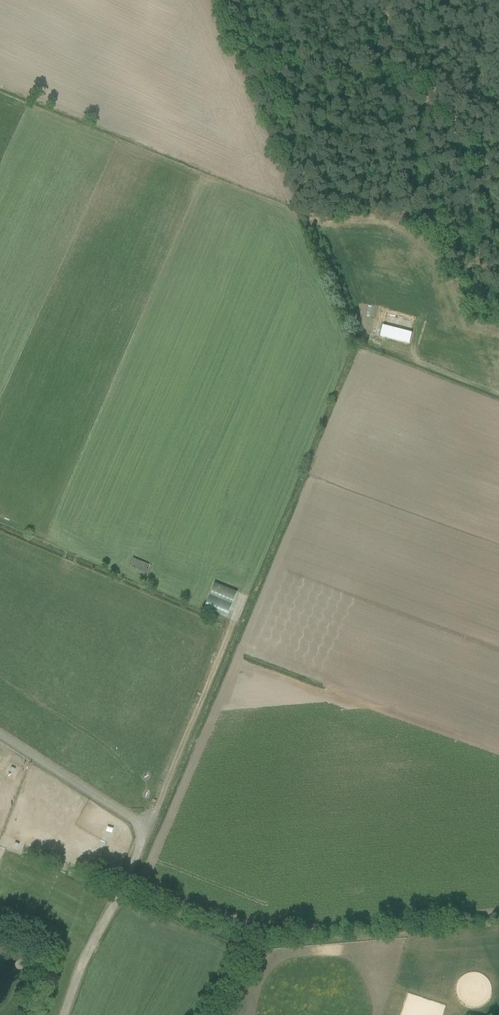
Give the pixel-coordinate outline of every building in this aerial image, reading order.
[(404,343),(406,332),(388,328),(385,338),(404,343)] [(136,561),(133,568),(151,574),(153,567),(136,561)] [(104,867),(90,862),(86,872),(100,877),(104,867)]
